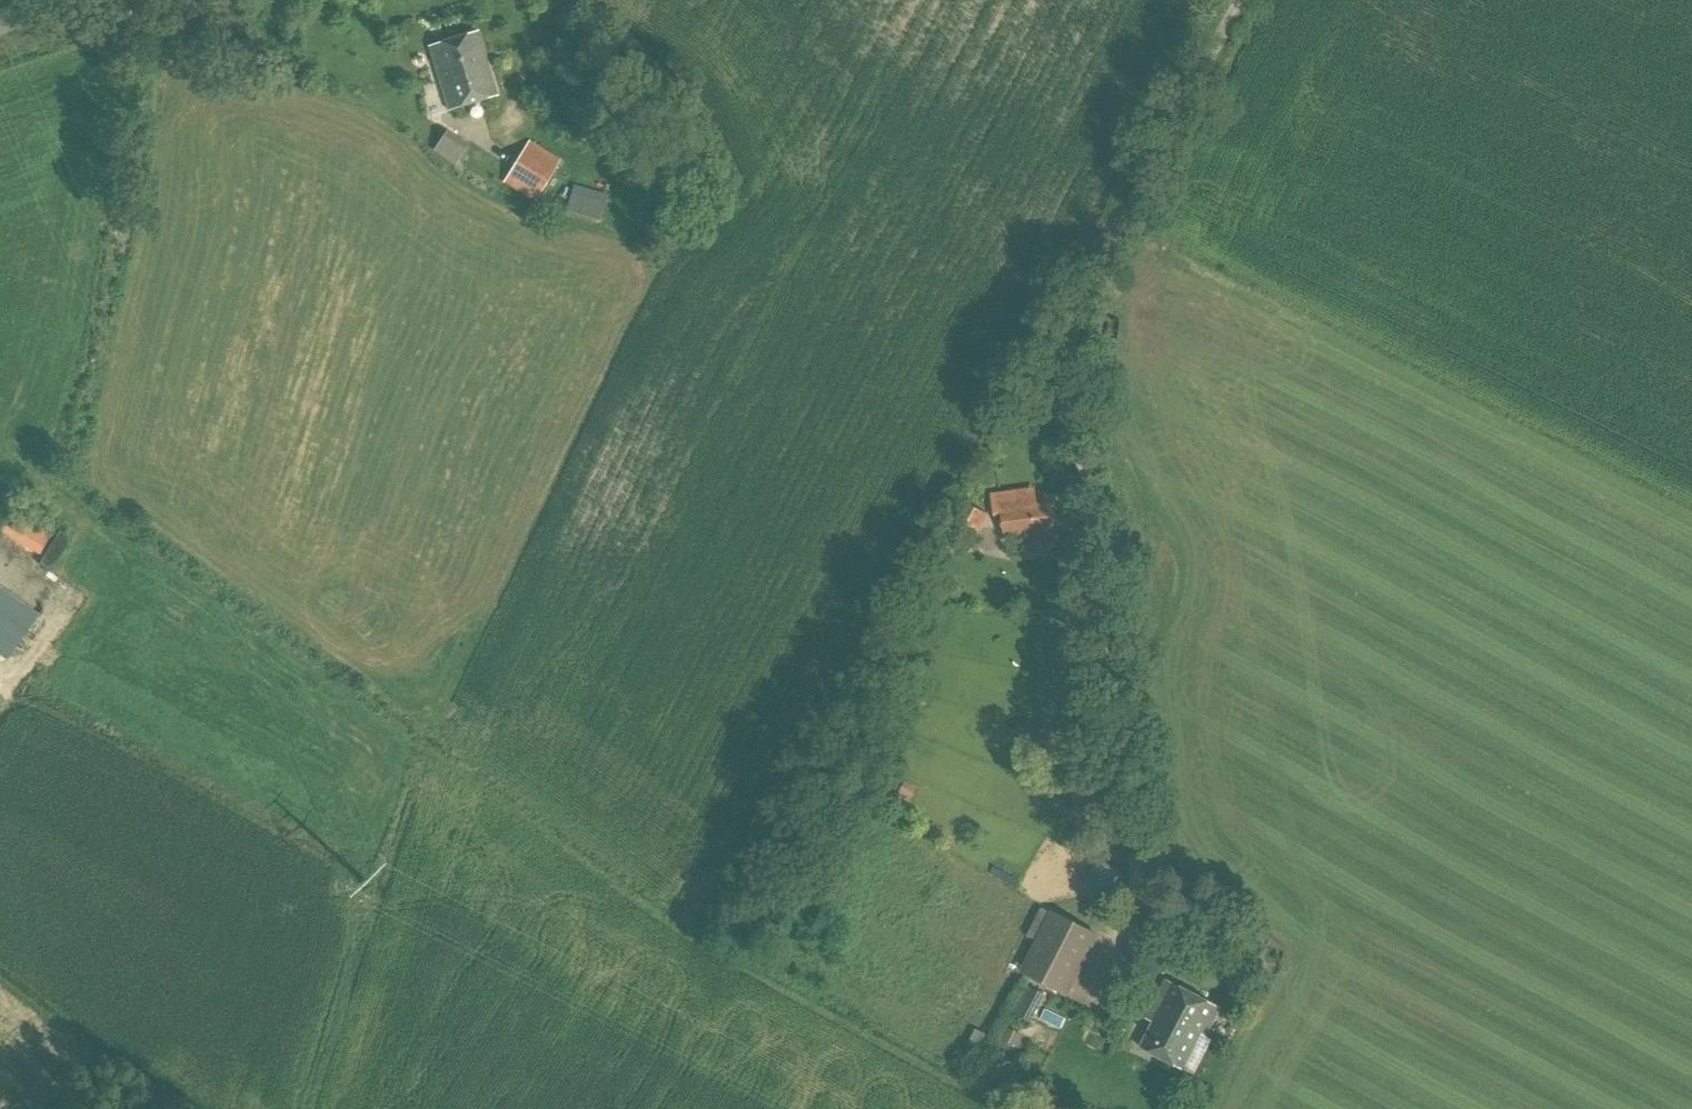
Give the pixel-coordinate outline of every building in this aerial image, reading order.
[(449,106),(497,91),(477,28),(429,43),(449,106)] [(443,157),(456,138),(446,131),(433,151),(443,157)] [(536,196),(559,158),(528,139),(505,177),(536,196)] [(601,221),(608,196),(572,186),(565,212),(601,221)] [(1037,505),(1035,487),(991,493),(993,519),(1003,517),(1005,537),(1034,533),(1035,546),(1056,543),(1054,530),(1051,503),(1037,505)] [(966,556),(988,514),(964,501),(942,544),(966,556)] [(55,527),(15,505),(0,530),(0,534),(39,556),(55,527)] [(50,571),(51,569),(71,538),(59,531),(40,561),(38,564),(50,571)] [(38,615),(0,588),(0,654),(7,659),(38,615)] [(1056,704),(1043,705),(1044,717),(1058,715),(1056,704)] [(1052,912),(1022,972),(1067,995),(1098,936),(1052,912)] [(1206,1037),(1220,1008),(1168,982),(1149,1020),(1154,1023),(1141,1047),(1183,1069),(1201,1034),(1206,1037)] [(1018,1047),(1024,1036),(1006,1027),(1001,1038),(1018,1047)]
